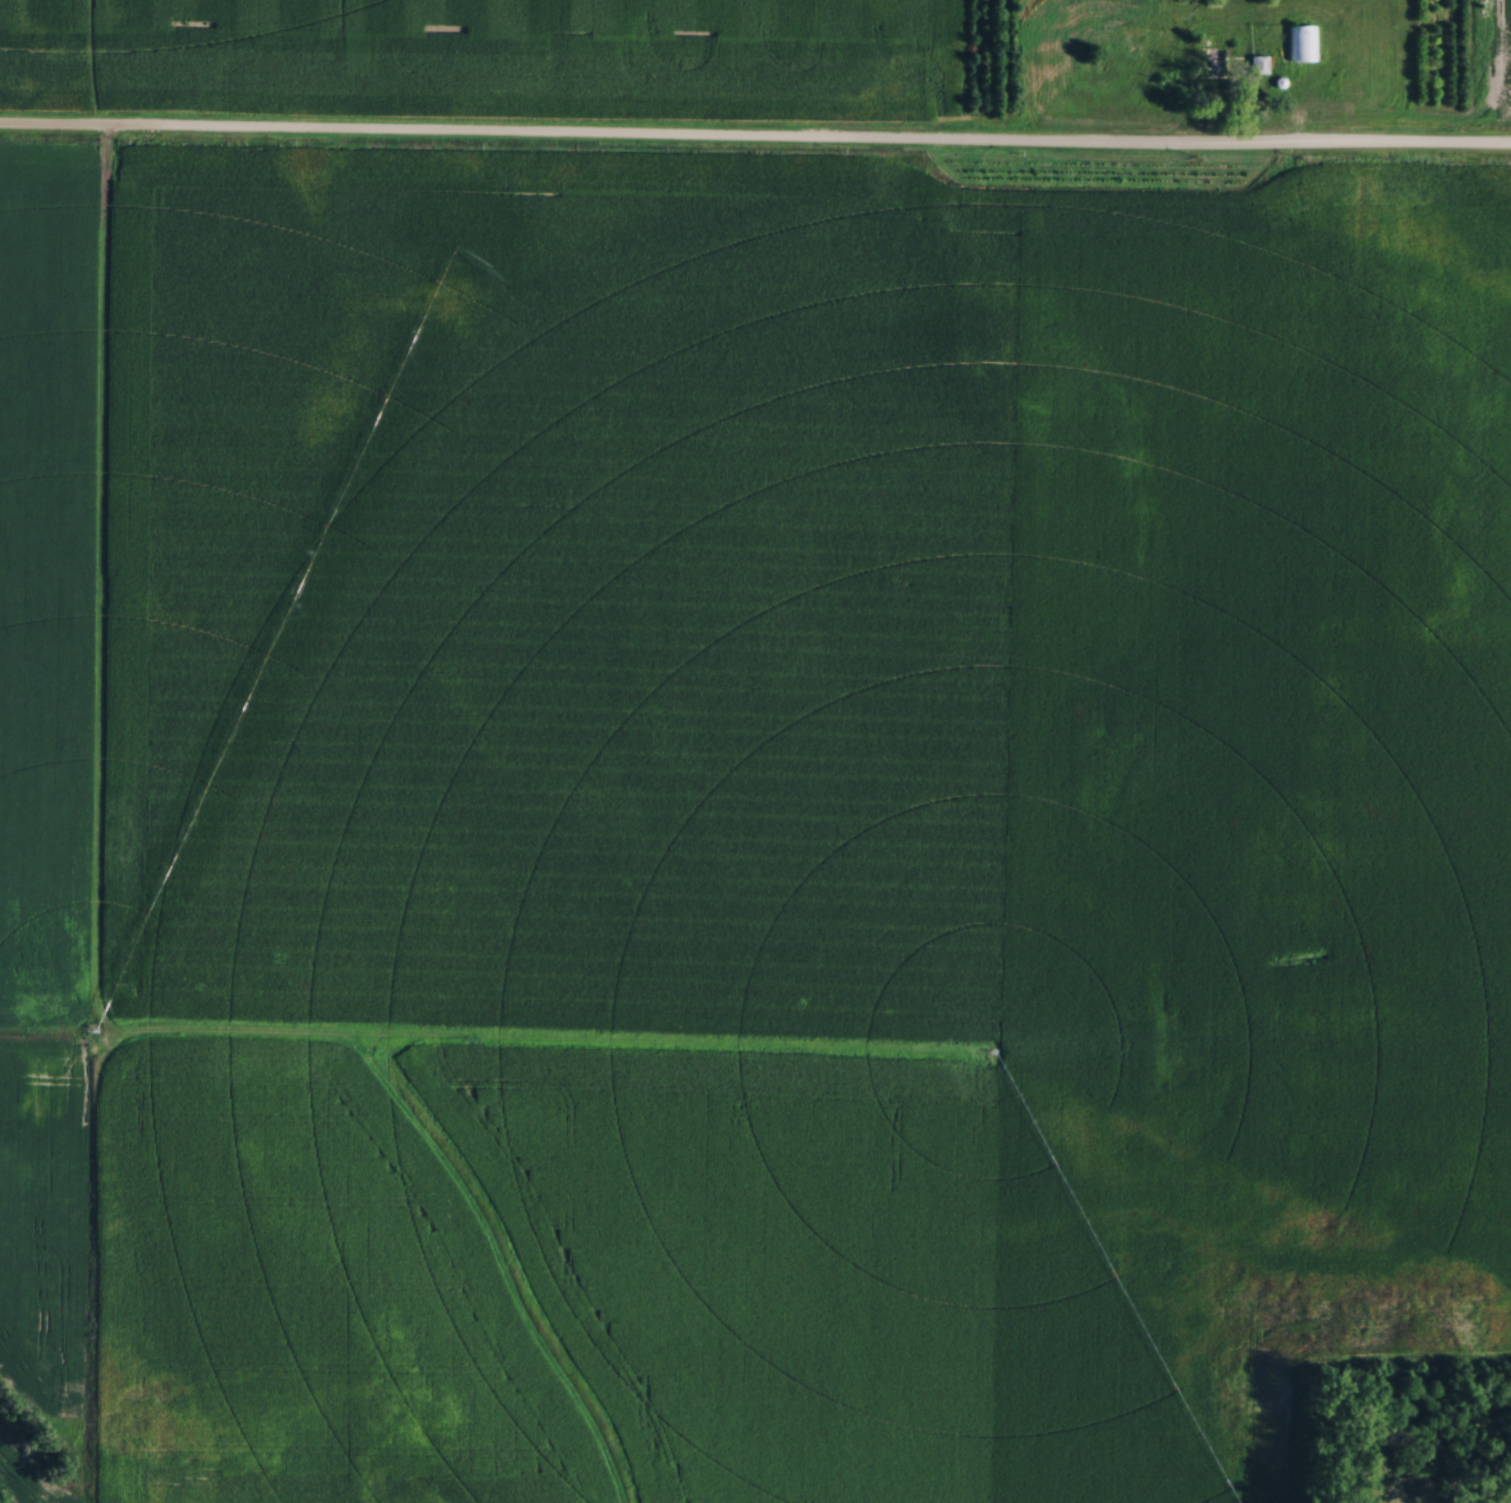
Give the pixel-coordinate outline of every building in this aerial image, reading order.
[(1319,26),(1290,26),(1290,61),(1319,61),(1319,26)] [(1227,48),(1204,48),(1204,75),(1227,75),(1227,48)] [(1268,58),(1253,57),(1253,72),(1268,73),(1268,58)]
